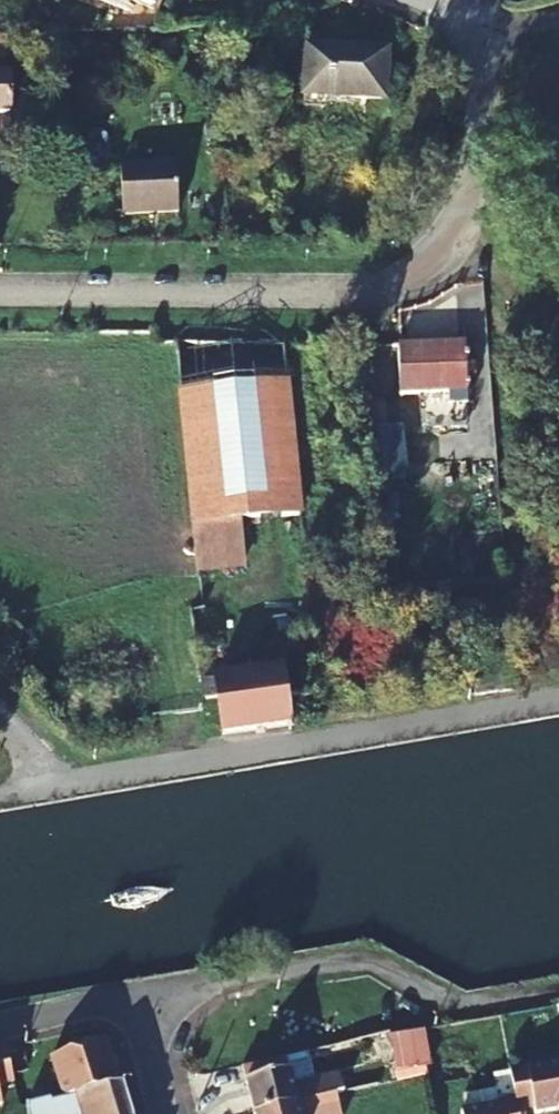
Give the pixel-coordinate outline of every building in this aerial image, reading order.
[(146,12),(151,0),(115,0),(146,12)] [(296,101),(376,107),(379,58),(331,54),(331,61),(299,58),(296,101)] [(170,220),(168,173),(112,175),(114,222),(170,220)] [(233,520),(302,516),(283,347),(178,356),(193,521),(233,520)] [(465,347),(398,349),(399,398),(466,396),(465,347)] [(408,483),(402,430),(375,433),(382,486),(408,483)] [(240,576),(233,520),(178,527),(187,591),(194,648),(222,644),(214,580),(240,576)] [(215,681),(220,719),(222,737),(289,726),(285,699),(309,695),(301,643),(277,646),(281,672),(215,681)] [(412,1035),(389,1039),(390,1045),(397,1074),(426,1069),(431,1068),(423,1032),(412,1035)] [(64,1100),(120,1088),(114,1068),(112,1069),(109,1061),(111,1060),(105,1043),(50,1060),(64,1100)] [(15,1086),(7,1053),(0,1055),(0,1089),(15,1086)] [(345,1095),(340,1077),(295,1088),(288,1060),(243,1071),(254,1113),(268,1113),(336,1097),(338,1096),(345,1095)] [(464,1113),(519,1113),(535,1111),(535,1113),(549,1113),(558,1112),(558,1067),(529,1072),(529,1069),(510,1072),(516,1101),(498,1105),(499,1108),(464,1113)] [(120,1088),(50,1104),(48,1100),(25,1106),(26,1113),(128,1113),(120,1088)] [(336,1097),(268,1113),(340,1113),(336,1097)]
